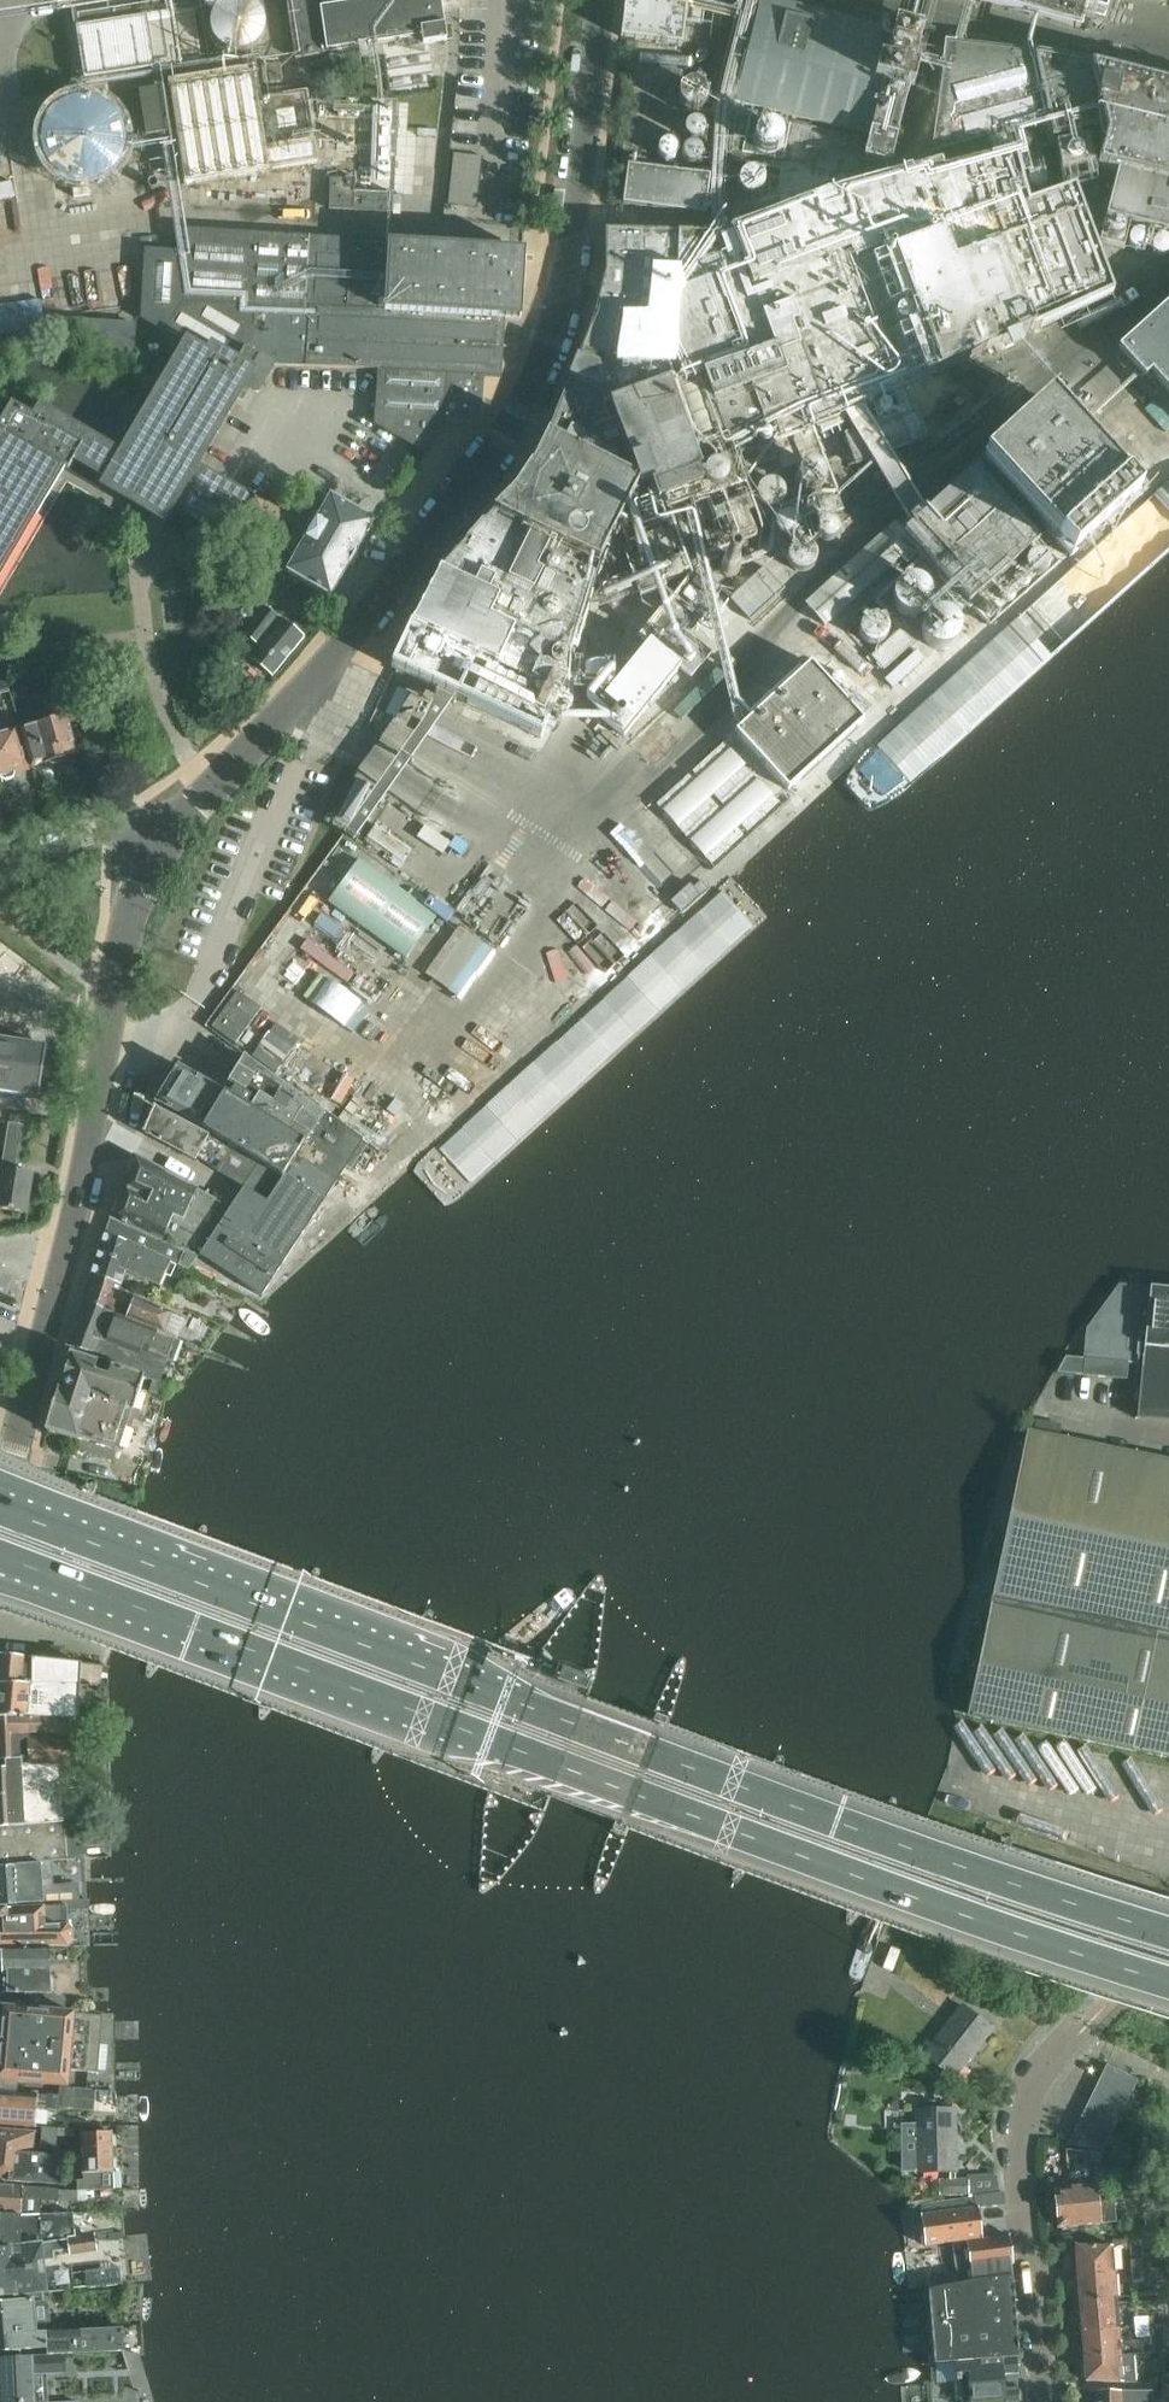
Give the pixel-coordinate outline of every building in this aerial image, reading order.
[(79,26),(76,26),(84,79),(201,61),(193,8),(167,12),(165,0),(78,14),(79,26)] [(445,26),(441,0),(286,0),(296,59),(328,54),(328,51),(409,38),(411,47),(424,45),(424,44),(447,40),(445,26)] [(687,0),(624,0),(619,42),(681,50),(684,23),(687,0)] [(684,23),(703,25),(706,0),(687,0),(684,23)] [(1080,27),(1087,0),(978,0),(1080,27)] [(861,5),(859,16),(882,20),(884,9),(861,5)] [(893,42),(919,48),(925,26),(883,16),(878,38),(758,8),(735,102),(735,114),(728,209),(857,176),(861,158),(864,159),(893,42)] [(890,165),(919,48),(893,42),(864,159),(890,165)] [(548,437),(639,483),(640,485),(651,481),(658,501),(703,485),(707,494),(716,491),(733,485),(721,452),(725,445),(730,443),(728,438),(732,436),(739,457),(758,451),(751,429),(773,421),(779,437),(803,428),(815,423),(817,430),(845,419),(843,413),(893,394),(900,413),(844,434),(856,466),(925,439),(906,389),(1032,331),(1086,307),(1113,295),(1074,189),(1047,199),(1028,206),(1015,159),(995,164),(988,141),(1049,124),(1052,140),(1103,129),(1105,135),(1097,166),(1117,172),(1104,218),(1098,242),(1123,249),(1129,224),(1168,234),(1168,86),(1090,66),(1034,57),(946,46),(931,156),(937,154),(940,165),(830,195),(769,218),(730,232),(712,235),(712,234),(694,234),(694,233),(605,231),(605,237),(606,275),(605,275),(595,316),(585,344),(580,354),(548,436),(548,437)] [(168,82),(184,183),(318,163),(307,91),(258,99),(254,69),(168,82)] [(649,161),(679,165),(703,168),(713,85),(676,80),(672,115),(685,116),(682,139),(652,135),(649,161)] [(139,91),(146,136),(169,132),(162,87),(139,91)] [(50,165),(62,176),(78,181),(94,180),(108,173),(119,161),(124,146),(123,130),(116,115),(104,104),(89,99),(73,100),(58,107),(47,119),(42,135),(43,151),(50,165)] [(345,152),(355,153),(357,116),(346,116),(345,152)] [(454,153),(448,204),(478,207),(483,157),(454,153)] [(625,203),(652,207),(707,214),(711,186),(703,185),(704,177),(638,169),(637,176),(628,175),(625,203)] [(354,191),(355,179),(331,178),(330,207),(329,208),(329,209),(392,212),(393,194),(354,191)] [(243,348),(274,366),(365,369),(380,370),(377,423),(427,452),(446,420),(479,422),(482,375),(497,376),(498,377),(500,377),(503,318),(521,319),(524,251),(186,230),(186,233),(187,233),(185,253),(147,251),(143,318),(186,343),(216,361),(220,355),(225,358),(232,349),(236,352),(238,349),(243,348)] [(2,337),(39,332),(32,284),(0,288),(0,323),(2,337)] [(1168,393),(1168,302),(1118,349),(1144,379),(1151,373),(1168,393)] [(62,351),(133,356),(135,324),(64,320),(62,351)] [(2,430),(0,433),(0,569),(61,465),(69,470),(75,461),(106,479),(103,483),(151,512),(166,520),(174,507),(201,461),(245,385),(258,393),(274,366),(243,348),(238,349),(236,352),(232,349),(225,358),(220,355),(216,361),(186,343),(123,451),(123,450),(122,452),(40,403),(33,416),(12,404),(0,424),(0,429),(2,430)] [(983,461),(1070,557),(1136,497),(1049,401),(983,461)] [(548,437),(544,446),(635,492),(639,483),(548,437)] [(492,515),(569,550),(599,564),(635,492),(544,446),(533,466),(516,489),(517,490),(493,513),(494,514),(492,515)] [(201,461),(174,507),(287,573),(321,515),(316,512),(318,506),(311,506),(305,507),(299,509),(295,513),(291,518),(256,499),(199,465),(201,462),(201,461)] [(897,524),(864,555),(807,606),(825,626),(915,544),(989,626),(1058,563),(975,471),(906,533),(897,524)] [(733,485),(716,491),(721,506),(739,500),(734,485),(733,485)] [(773,512),(766,508),(763,510),(772,525),(775,523),(778,530),(785,534),(793,535),(800,531),(804,525),(812,522),(810,519),(850,505),(843,486),(805,500),(800,487),(786,492),(789,499),(787,507),(781,512),(773,512)] [(287,573),(330,597),(374,522),(331,497),(321,515),(287,573)] [(739,500),(721,506),(734,542),(753,535),(752,534),(758,532),(752,515),(745,517),(739,500)] [(483,524),(563,562),(569,550),(492,515),(484,524),(483,524)] [(563,562),(483,524),(439,574),(411,628),(392,667),(541,739),(560,699),(568,702),(570,658),(595,577),(563,562)] [(624,550),(641,596),(667,587),(659,565),(662,564),(649,534),(627,543),(624,550)] [(731,599),(750,620),(785,588),(766,567),(731,599)] [(666,608),(691,629),(712,602),(709,600),(719,587),(698,570),(688,583),(686,582),(666,608)] [(244,635),(259,646),(280,618),(265,607),(244,635)] [(593,712),(624,737),(680,668),(692,678),(711,653),(659,610),(639,635),(649,643),(593,712)] [(282,619),(251,659),(273,676),(305,637),(282,619)] [(901,629),(872,656),(881,666),(884,670),(914,643),(911,640),(901,629)] [(886,675),(882,678),(891,689),(906,676),(925,657),(916,647),(894,667),(886,675)] [(61,701),(65,715),(71,714),(60,677),(47,681),(53,703),(61,701)] [(10,691),(7,682),(0,682),(0,694),(10,691)] [(768,702),(700,765),(749,818),(817,755),(768,702)] [(76,753),(65,715),(20,728),(31,766),(44,763),(44,764),(47,763),(51,765),(59,763),(61,759),(64,758),(64,757),(76,753)] [(0,734),(0,779),(3,780),(11,778),(14,774),(13,772),(26,769),(16,730),(0,734)] [(407,958),(437,916),(359,859),(329,901),(407,958)] [(469,930),(438,974),(461,990),(492,946),(469,930)] [(238,985),(209,1023),(236,1043),(265,1005),(238,985)] [(277,1021),(254,1055),(280,1072),(303,1038),(277,1021)] [(39,1099),(47,1048),(0,1041),(0,1093),(39,1099)] [(224,1092),(213,1085),(179,1065),(172,1075),(173,1075),(157,1103),(210,1136),(211,1133),(259,1161),(284,1176),(296,1155),(337,1181),(363,1142),(246,1057),(224,1092)] [(208,1139),(155,1106),(143,1132),(196,1161),(197,1158),(243,1186),(259,1161),(211,1133),(210,1136),(208,1139)] [(27,1213),(33,1173),(18,1171),(24,1125),(9,1123),(2,1169),(0,1183),(0,1209),(27,1213)] [(231,1207),(134,1155),(111,1219),(105,1233),(171,1262),(189,1270),(199,1255),(200,1256),(200,1255),(262,1296),(337,1181),(296,1155),(284,1176),(259,1161),(243,1186),(245,1187),(231,1207)] [(91,1274),(120,1285),(121,1285),(126,1270),(161,1286),(171,1262),(105,1233),(91,1274)] [(82,1302),(164,1333),(171,1314),(133,1298),(124,1295),(127,1287),(120,1285),(91,1274),(82,1302)] [(1129,1363),(1142,1365),(1150,1288),(1150,1287),(1120,1284),(1087,1329),(1083,1375),(1127,1379),(1129,1363)] [(1142,1365),(1137,1418),(1168,1422),(1168,1290),(1150,1288),(1142,1365)] [(110,1360),(108,1366),(144,1377),(154,1381),(160,1383),(167,1360),(175,1338),(164,1333),(83,1302),(81,1306),(82,1307),(78,1317),(81,1323),(69,1340),(67,1345),(110,1360)] [(144,1377),(108,1366),(71,1354),(47,1430),(77,1440),(78,1438),(118,1450),(126,1424),(131,1426),(134,1418),(141,1421),(143,1413),(136,1411),(137,1410),(134,1409),(144,1377)] [(1083,1375),(1084,1358),(1074,1357),(1066,1357),(1057,1372),(1083,1375)] [(170,1386),(160,1383),(154,1381),(151,1392),(166,1397),(170,1386)] [(971,1715),(1168,1756),(1168,1460),(1028,1431),(968,1715),(971,1715)] [(22,1717),(79,1718),(82,1663),(31,1658),(24,1658),(24,1657),(0,1655),(0,1719),(22,1717)] [(591,1681),(563,1670),(558,1683),(586,1693),(591,1681)] [(0,1719),(0,1826),(46,1822),(64,1821),(63,1808),(57,1803),(62,1796),(61,1788),(55,1782),(60,1776),(59,1763),(67,1763),(67,1762),(77,1762),(79,1718),(22,1717),(0,1719)] [(66,1849),(64,1821),(0,1827),(0,1865),(88,1858),(87,1847),(66,1849)] [(44,1903),(41,1863),(18,1865),(0,1866),(0,1905),(44,1903)] [(54,1891),(55,1902),(65,1901),(65,1900),(76,1900),(75,1890),(54,1891)] [(2,1946),(49,1946),(69,1946),(73,1941),(72,1929),(68,1924),(67,1906),(0,1909),(0,1946),(2,1946)] [(32,1992),(51,1993),(51,1992),(54,1988),(54,1980),(51,1977),(49,1946),(2,1946),(2,1949),(0,1951),(0,1963),(3,1965),(4,1976),(4,1992),(32,1992)] [(32,1992),(31,2009),(65,2012),(65,1998),(51,1992),(51,1993),(32,1992)] [(925,2056),(954,2078),(992,2028),(964,2006),(925,2056)] [(75,2013),(65,2012),(31,2009),(2,2007),(0,2032),(0,2081),(68,2086),(70,2070),(98,2073),(104,2015),(75,2013)] [(1107,2065),(1068,2144),(1103,2149),(1137,2080),(1107,2065)] [(35,2127),(37,2109),(67,2112),(68,2109),(112,2112),(116,2108),(115,2092),(60,2087),(59,2096),(20,2093),(20,2096),(0,2094),(0,2124),(35,2127)] [(956,2172),(955,2109),(918,2109),(919,2172),(956,2172)] [(42,2128),(42,2142),(42,2151),(57,2151),(57,2135),(73,2135),(73,2129),(42,2128)] [(30,2183),(30,2182),(64,2184),(67,2155),(34,2153),(35,2132),(0,2129),(0,2179),(30,2183)] [(82,2133),(84,2191),(95,2190),(95,2172),(113,2172),(112,2132),(82,2133)] [(1067,2172),(1069,2187),(1054,2188),(1058,2227),(1116,2222),(1114,2200),(1099,2202),(1097,2184),(1097,2172),(1093,2169),(1067,2172)] [(940,2180),(940,2195),(969,2194),(969,2180),(940,2180)] [(21,2216),(41,2215),(42,2201),(59,2202),(59,2201),(76,2201),(77,2191),(59,2190),(59,2189),(22,2187),(0,2186),(0,2214),(21,2216)] [(999,2192),(974,2195),(974,2197),(976,2197),(977,2207),(979,2207),(1004,2204),(1005,2204),(1004,2192),(1003,2191),(1000,2192),(999,2192)] [(953,2242),(982,2238),(979,2207),(977,2207),(976,2197),(974,2197),(933,2202),(921,2205),(922,2214),(921,2214),(925,2246),(953,2242)] [(76,2237),(73,2213),(41,2215),(21,2216),(0,2214),(0,2249),(76,2237)] [(1099,2226),(1101,2241),(1111,2240),(1109,2225),(1099,2226)] [(43,2292),(47,2292),(44,2260),(55,2258),(54,2251),(70,2249),(70,2254),(97,2251),(95,2235),(76,2237),(0,2249),(0,2297),(43,2292)] [(982,2238),(953,2242),(957,2270),(971,2269),(973,2280),(1012,2275),(1011,2263),(1013,2263),(1009,2235),(982,2238)] [(1077,2264),(1078,2275),(1116,2272),(1114,2246),(1075,2245),(1076,2252),(1073,2254),(1074,2262),(1077,2264)] [(1130,2259),(1130,2269),(1142,2267),(1141,2258),(1130,2259)] [(1142,2267),(1130,2269),(1131,2278),(1143,2277),(1142,2267)] [(1080,2298),(1080,2303),(1118,2300),(1116,2272),(1078,2275),(1079,2285),(1076,2288),(1076,2295),(1080,2298)] [(1019,2357),(1012,2275),(973,2280),(972,2281),(929,2289),(935,2363),(955,2362),(1017,2357),(1019,2357)] [(74,2354),(125,2351),(123,2328),(36,2332),(36,2326),(46,2325),(49,2321),(48,2305),(44,2302),(43,2292),(0,2297),(0,2351),(20,2349),(47,2348),(47,2355),(62,2354),(74,2354)] [(1081,2321),(1082,2332),(1120,2329),(1118,2300),(1080,2303),(1080,2309),(1078,2311),(1078,2319),(1081,2321)] [(1134,2316),(1134,2326),(1146,2326),(1145,2315),(1134,2316)] [(1146,2326),(1134,2326),(1135,2335),(1147,2334),(1146,2326)] [(1084,2355),(1084,2358),(1122,2356),(1122,2354),(1120,2329),(1082,2332),(1083,2343),(1080,2345),(1081,2352),(1084,2355)] [(1122,2356),(1084,2358),(1085,2366),(1082,2368),(1083,2376),(1086,2378),(1086,2382),(1124,2382),(1136,2382),(1134,2353),(1122,2354),(1122,2356)] [(62,2354),(62,2356),(0,2358),(0,2401),(33,2401),(32,2374),(63,2372),(63,2364),(74,2364),(74,2354),(62,2354)] [(955,2362),(957,2381),(959,2381),(960,2398),(961,2401),(1020,2401),(1019,2387),(1005,2388),(1004,2375),(1018,2374),(1017,2357),(955,2362)] [(1161,2382),(1168,2382),(1168,2371),(1161,2371),(1161,2382)] [(1153,2391),(1097,2391),(1097,2401),(1153,2401),(1153,2391)]
